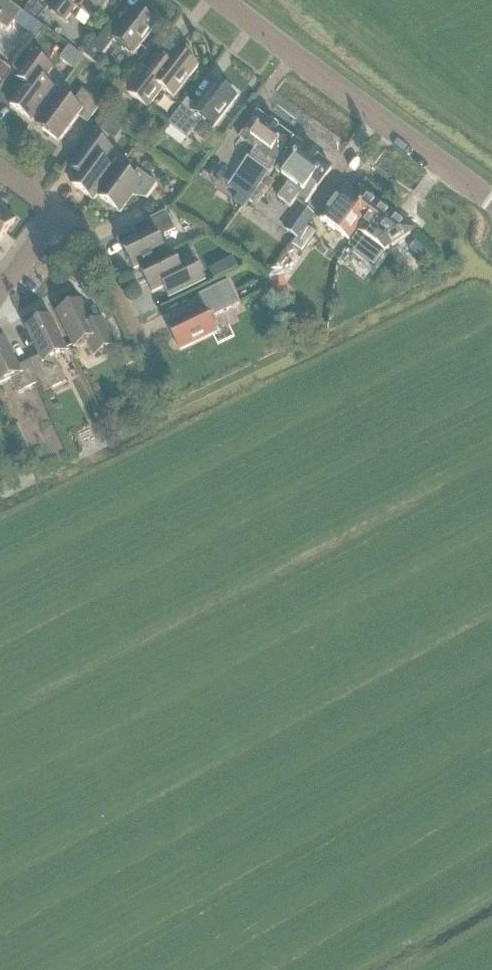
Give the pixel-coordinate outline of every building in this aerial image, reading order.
[(8,31),(15,22),(22,13),(5,0),(1,0),(0,2),(0,25),(8,31)] [(35,17),(42,8),(31,0),(30,0),(24,8),(35,17)] [(51,11),(65,22),(76,8),(93,21),(109,0),(59,0),(51,11)] [(111,23),(96,43),(93,41),(83,54),(96,64),(106,51),(115,40),(134,55),(157,24),(138,9),(121,31),(111,23)] [(140,64),(122,87),(129,93),(128,94),(147,108),(162,90),(173,98),(198,67),(177,51),(167,63),(158,56),(148,68),(147,69),(140,64)] [(34,53),(15,78),(25,85),(10,105),(31,121),(55,89),(43,81),(53,68),(34,53)] [(2,82),(11,70),(0,62),(0,81),(2,82)] [(202,120),(213,129),(237,97),(217,81),(197,107),(187,99),(168,125),(187,139),(202,120)] [(78,116),(88,123),(102,104),(83,90),(73,102),(62,94),(38,126),(59,142),(78,116)] [(240,138),(255,149),(244,165),(228,186),(239,194),(234,202),(243,209),(256,191),(274,167),(273,167),(293,139),(258,113),(240,138)] [(103,119),(97,127),(106,134),(112,126),(103,119)] [(80,174),(72,185),(93,200),(115,171),(102,162),(108,154),(99,148),(104,142),(94,135),(70,168),(80,174)] [(297,142),(276,171),(289,181),(278,197),(289,206),(298,194),(307,201),(332,168),(297,142)] [(120,213),(136,191),(146,197),(156,183),(137,169),(132,176),(120,168),(99,197),(120,213)] [(345,186),(321,220),(352,243),(380,204),(360,189),(356,194),(345,186)] [(350,244),(349,246),(354,250),(353,251),(374,266),(375,267),(384,254),(382,253),(385,251),(416,230),(380,204),(352,243),(350,244)] [(0,207),(0,241),(16,219),(0,207)] [(285,229),(296,237),(313,215),(302,207),(285,229)] [(158,237),(175,229),(166,211),(141,223),(146,234),(123,246),(134,269),(166,254),(158,237)] [(306,226),(292,245),(302,252),(316,233),(306,226)] [(169,298),(205,280),(195,260),(180,267),(173,253),(141,269),(152,293),(164,287),(169,298)] [(267,282),(273,302),(289,297),(283,277),(267,282)] [(216,333),(209,319),(239,304),(228,281),(197,295),(203,308),(168,325),(180,350),(216,333)] [(116,346),(103,318),(92,323),(81,301),(57,312),(74,348),(87,342),(94,356),(116,346)] [(26,327),(40,356),(30,361),(45,392),(44,393),(48,400),(55,397),(50,389),(66,381),(54,358),(67,352),(50,316),(26,327)] [(40,395),(44,393),(45,392),(30,361),(19,367),(5,338),(0,340),(0,385),(11,379),(18,393),(35,385),(40,395)] [(135,362),(128,347),(117,352),(124,367),(135,362)]
